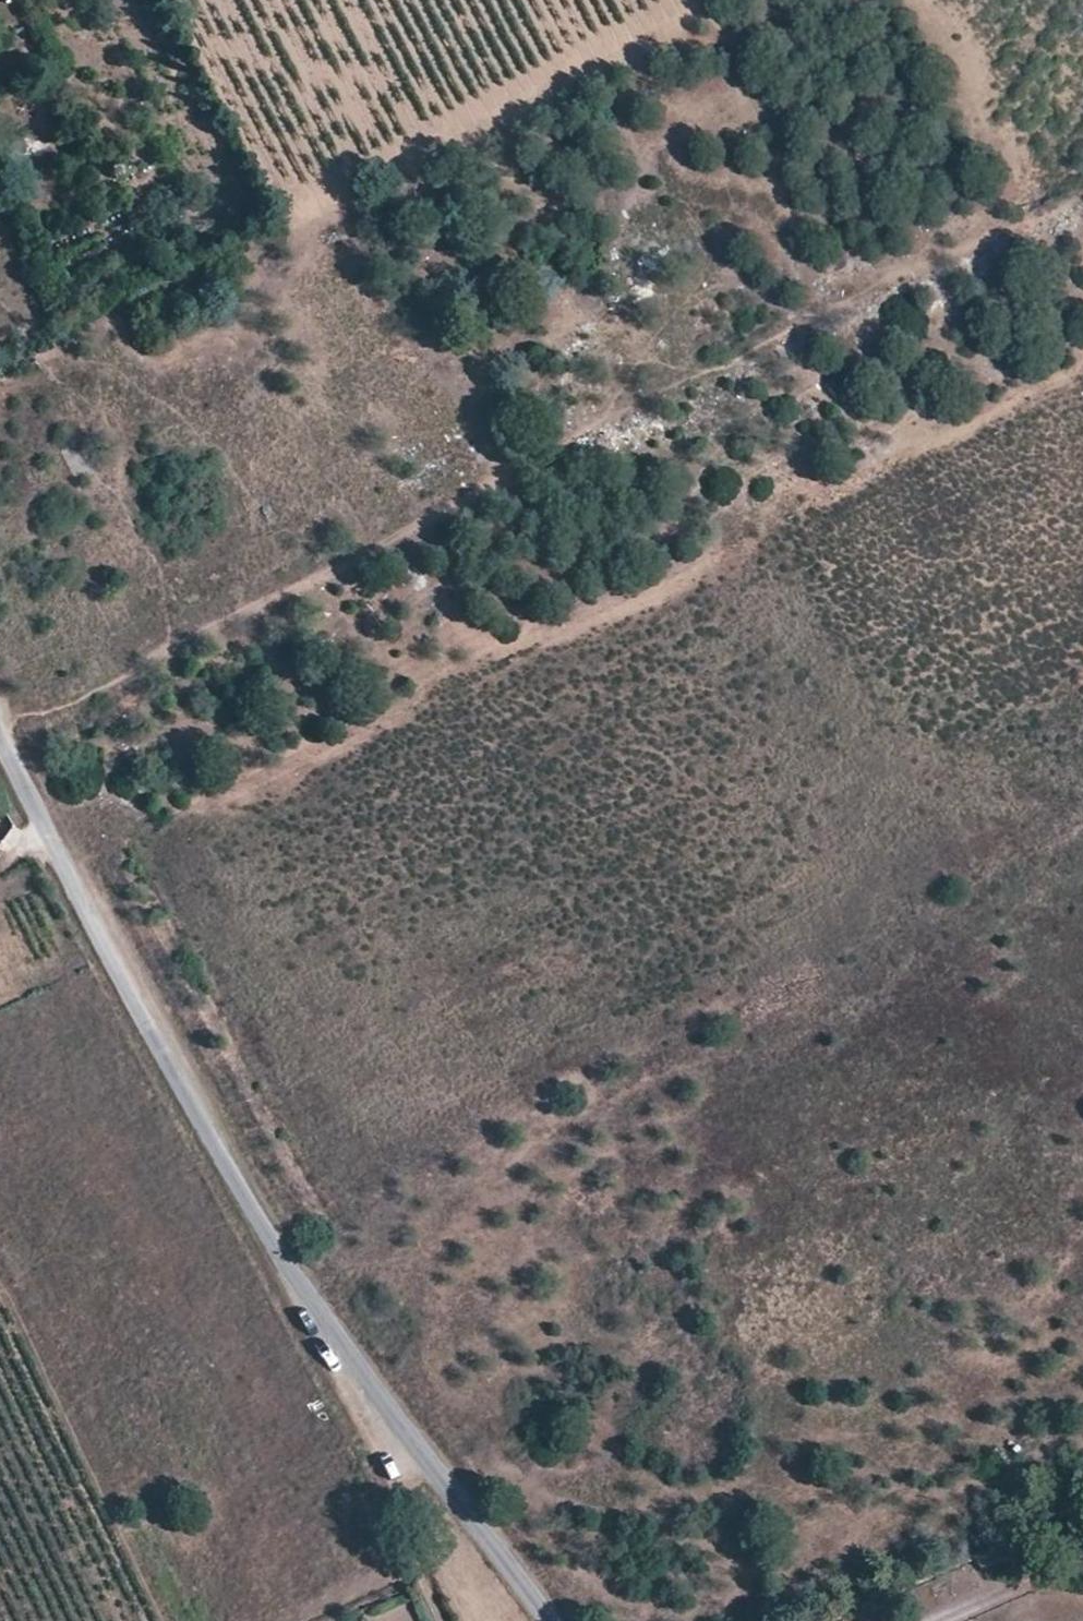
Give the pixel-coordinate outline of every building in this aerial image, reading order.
[(29,14),(22,0),(0,0),(0,29),(29,14)]
